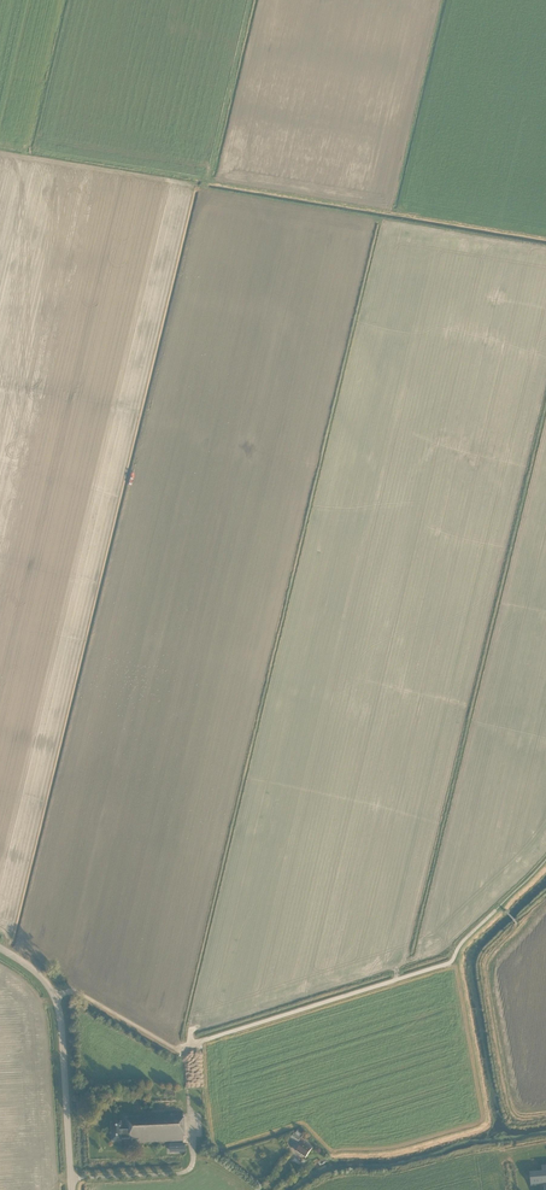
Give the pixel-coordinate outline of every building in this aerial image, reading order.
[(111,1123),(111,1133),(112,1142),(121,1142),(121,1140),(131,1140),(131,1143),(185,1141),(184,1115),(185,1115),(185,1114),(126,1117),(126,1126),(121,1126),(121,1123),(111,1123)] [(289,1140),(296,1144),(303,1134),(297,1130),(295,1134),(294,1133),(289,1140)] [(305,1158),(312,1148),(303,1141),(296,1151),(305,1158)] [(184,1142),(170,1143),(170,1151),(185,1150),(184,1142)] [(255,1153),(253,1146),(239,1150),(241,1157),(255,1153)] [(542,1172),(530,1173),(531,1186),(543,1185),(544,1189),(545,1189),(545,1166),(542,1166),(542,1172)]
